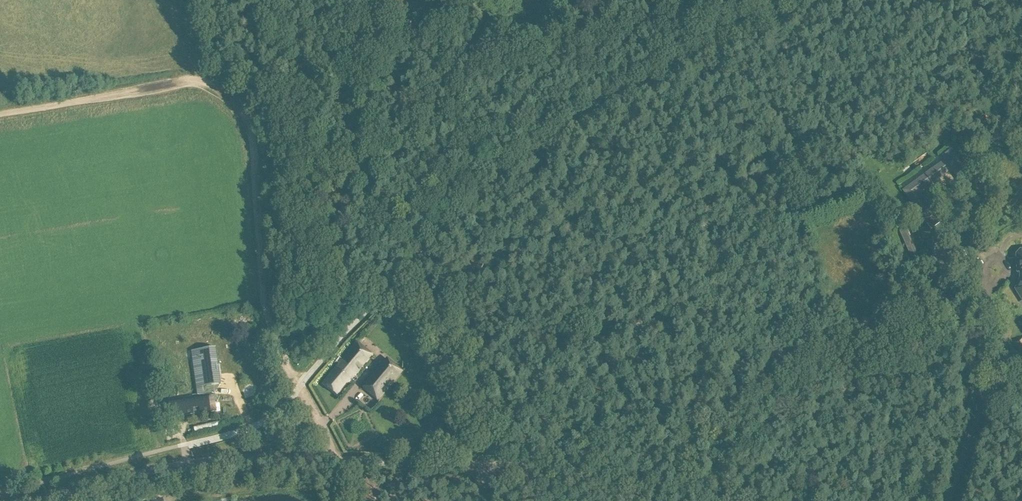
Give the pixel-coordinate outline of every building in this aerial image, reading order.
[(933,186),(941,181),(939,178),(951,169),(963,186),(974,178),(955,152),(902,190),(930,230),(941,222),(919,192),(931,184),(933,186)] [(900,233),(911,256),(917,253),(907,230),(900,233)] [(957,253),(959,258),(966,255),(964,250),(957,253)] [(1021,354),(1021,336),(1014,342),(1021,354)] [(323,383),(337,395),(351,378),(351,379),(372,354),(357,341),(323,383)] [(184,398),(174,400),(176,416),(186,415),(216,410),(214,394),(203,396),(202,386),(220,383),(216,352),(192,355),(198,396),(184,398)] [(363,387),(378,399),(401,371),(387,359),(363,387)]
